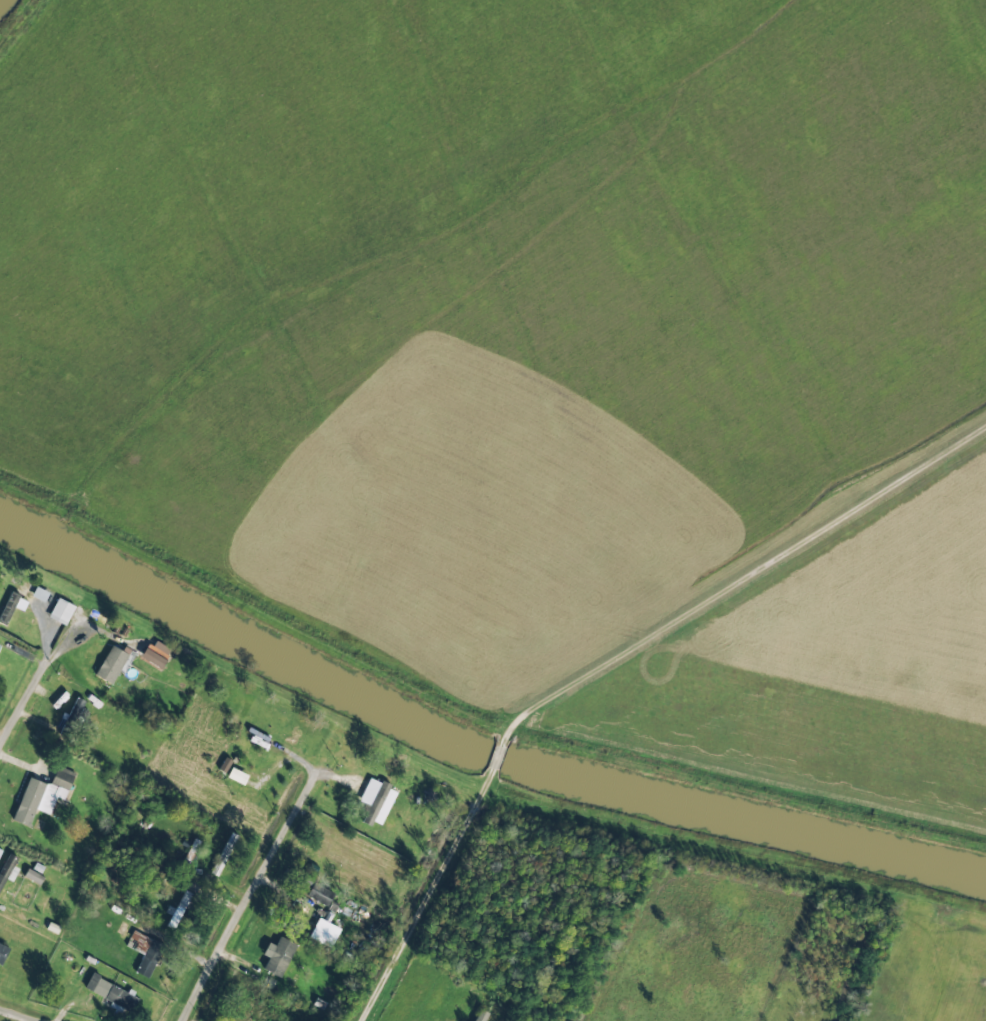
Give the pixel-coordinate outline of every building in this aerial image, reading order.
[(48,593),(36,587),(32,596),(44,602),(48,593)] [(7,625),(20,595),(11,591),(0,617),(0,623),(7,625)] [(75,606),(58,598),(48,617),(65,626),(75,606)] [(96,677),(113,685),(128,653),(110,645),(96,677)] [(141,659),(163,669),(169,655),(147,645),(141,659)] [(61,736),(73,740),(87,701),(74,697),(61,736)] [(29,827),(35,809),(50,815),(56,797),(65,800),(75,772),(57,766),(50,785),(28,777),(13,821),(29,827)] [(227,777),(243,785),(248,775),(231,768),(227,777)] [(362,822),(371,826),(373,821),(382,825),(396,789),(369,778),(360,801),(369,805),(362,822)] [(210,874),(218,877),(238,835),(230,831),(210,874)] [(14,866),(18,858),(9,853),(0,871),(0,890),(6,878),(12,881),(19,869),(14,866)] [(40,885),(44,877),(28,868),(24,876),(40,885)] [(298,887),(309,891),(306,896),(328,907),(335,893),(303,877),(298,887)] [(192,894),(185,890),(173,912),(167,925),(174,929),(192,894)] [(126,945),(144,953),(135,972),(149,979),(164,945),(133,931),(126,945)] [(263,955),(269,958),(263,969),(281,978),(297,945),(279,937),(275,946),(268,943),(263,955)] [(10,948),(0,943),(0,965),(1,965),(10,948)] [(140,996),(91,976),(84,991),(133,1011),(140,996)] [(489,1013),(481,1009),(474,1020),(485,1020),(489,1013)]
